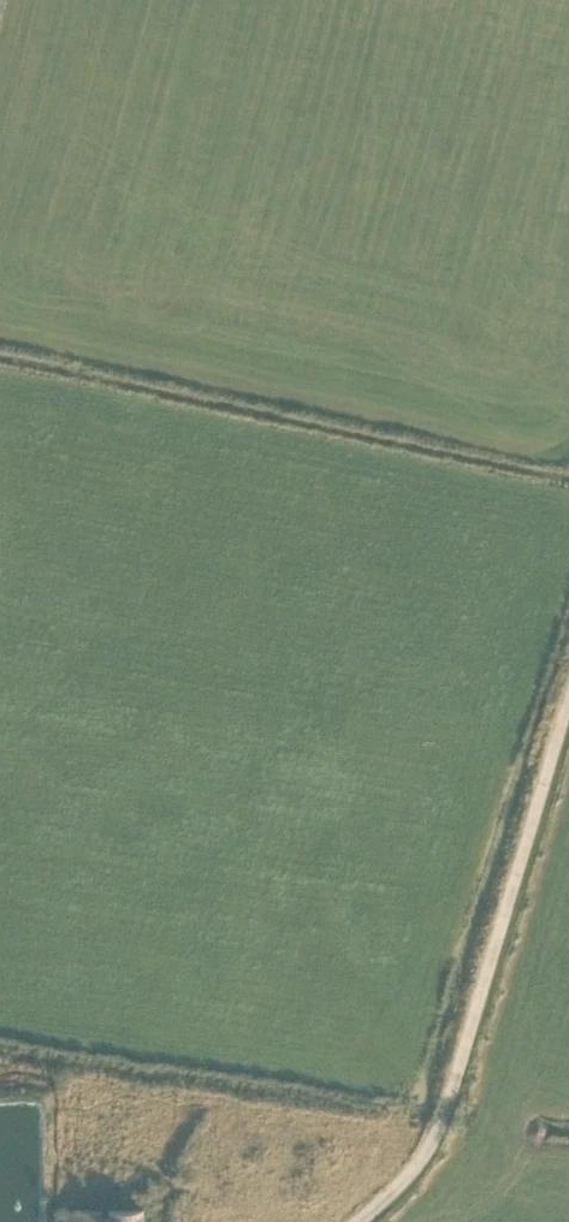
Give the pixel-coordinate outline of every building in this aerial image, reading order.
[(58,1205),(58,1221),(105,1221),(105,1206),(58,1205)] [(107,1221),(143,1221),(142,1206),(107,1207),(107,1221)]
